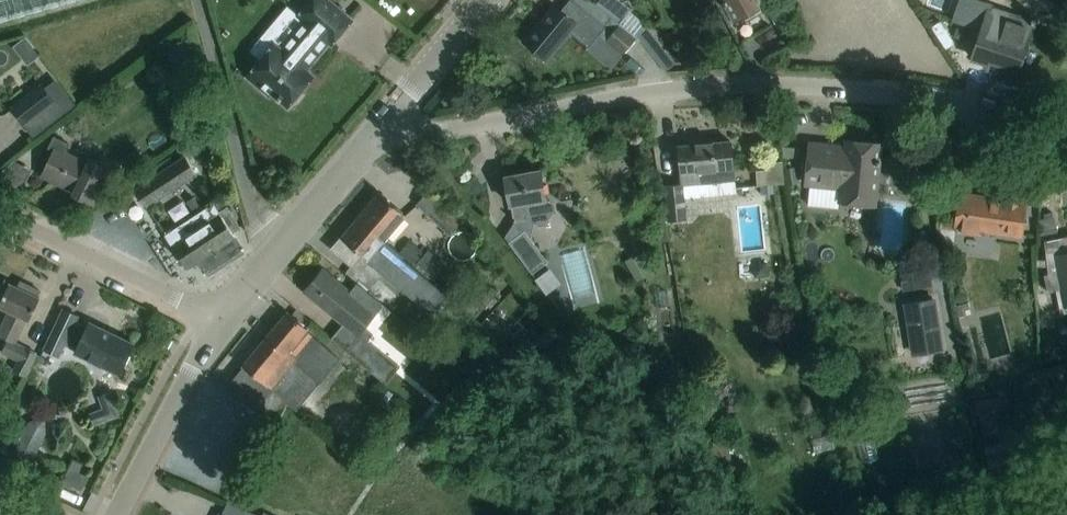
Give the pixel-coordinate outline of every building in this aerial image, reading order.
[(31,0),(0,0),(0,8),(31,0)] [(307,68),(329,42),(331,44),(352,19),(330,0),(311,0),(298,15),(303,19),(280,46),(265,33),(251,50),(262,58),(247,76),(268,94),(270,91),(287,105),(292,100),(295,100),(303,90),(303,87),(307,82),(300,76),(307,68)] [(636,37),(619,23),(597,4),(592,0),(569,0),(560,10),(553,4),(523,40),(546,59),(568,32),(588,48),(599,34),(622,54),(636,37)] [(630,10),(631,8),(622,0),(600,0),(597,4),(619,23),(630,10)] [(734,23),(759,8),(755,0),(721,0),(734,23)] [(954,19),(982,28),(972,57),(986,62),(988,58),(1018,68),(1025,47),(1032,25),(1034,26),(1037,17),(1032,15),(1031,17),(979,0),(960,0),(954,19)] [(638,35),(647,24),(630,10),(619,23),(636,37),(638,35)] [(647,24),(638,35),(665,72),(677,64),(647,24)] [(168,43),(182,94),(201,89),(188,37),(168,43)] [(43,84),(12,107),(24,123),(32,135),(75,102),(56,78),(45,87),(43,84)] [(444,105),(459,101),(450,89),(441,100),(444,105)] [(54,151),(52,156),(42,176),(74,191),(74,193),(94,203),(110,169),(90,159),(88,163),(66,152),(70,144),(54,136),(49,148),(54,151)] [(810,142),(808,163),(805,186),(809,187),(807,204),(839,208),(840,199),(875,203),(881,143),(845,139),(845,145),(810,142)] [(730,140),(680,145),(683,184),(684,187),(734,182),(732,162),(730,140)] [(197,173),(186,156),(136,188),(147,206),(197,173)] [(545,197),(544,191),(540,170),(505,176),(510,204),(511,203),(514,220),(527,218),(534,223),(538,225),(545,224),(556,208),(554,203),(550,200),(545,197)] [(956,222),(942,220),(942,221),(943,221),(942,227),(955,229),(984,234),(985,229),(1021,235),(1026,202),(1024,202),(1028,176),(1005,172),(1001,200),(960,193),(956,222)] [(771,185),(770,174),(756,175),(757,186),(771,185)] [(667,185),(664,185),(667,220),(687,218),(685,198),(684,187),(683,184),(682,184),(667,185)] [(450,234),(463,220),(430,189),(417,203),(450,234)] [(379,192),(357,218),(384,241),(392,231),(406,215),(379,192)] [(213,203),(166,234),(187,267),(198,261),(205,272),(243,248),(232,232),(240,227),(227,207),(219,211),(213,203)] [(1035,215),(1038,236),(1057,233),(1054,212),(1035,215)] [(341,238),(332,249),(352,265),(361,254),(368,260),(379,248),(384,241),(357,218),(351,225),(341,237),(341,238)] [(524,230),(508,242),(532,273),(548,261),(524,230)] [(1064,306),(1066,305),(1066,236),(1045,240),(1044,241),(1048,274),(1043,275),(1047,292),(1061,289),(1064,306)] [(400,252),(414,264),(423,252),(410,240),(400,252)] [(710,247),(694,249),(696,265),(712,263),(710,247)] [(386,274),(413,298),(424,285),(428,281),(401,257),(397,262),(386,274)] [(902,291),(937,285),(934,266),(898,271),(902,291)] [(323,268),(304,291),(320,305),(343,324),(331,338),(354,356),(365,343),(368,340),(373,333),(365,326),(383,305),(356,283),(350,290),(340,281),(323,268)] [(388,308),(398,295),(378,279),(367,291),(388,308)] [(8,287),(0,283),(0,305),(9,310),(0,328),(0,336),(8,340),(2,351),(18,360),(13,369),(26,376),(37,353),(15,342),(26,319),(29,320),(40,298),(38,297),(40,291),(30,285),(27,291),(10,283),(8,287)] [(903,302),(911,355),(943,351),(935,297),(903,302)] [(76,350),(75,352),(118,373),(133,343),(90,322),(88,326),(76,320),(78,316),(63,308),(44,348),(59,355),(64,344),(76,350)] [(228,383),(227,384),(257,409),(273,390),(296,410),(305,399),(314,407),(328,391),(318,383),(319,382),(297,364),(300,360),(299,359),(318,337),(308,329),(287,311),(242,365),(243,366),(229,383),(228,383)] [(1043,343),(1043,348),(1047,352),(1052,351),(1055,348),(1055,343),(1051,339),(1046,340),(1043,343)] [(365,343),(354,356),(386,383),(400,366),(368,340),(365,343)] [(103,408),(89,413),(93,426),(119,416),(110,391),(98,396),(103,408)] [(999,396),(975,399),(977,415),(980,414),(982,433),(998,431),(996,411),(1001,410),(999,396)] [(985,448),(989,473),(1015,469),(1011,443),(985,448)] [(39,508),(46,512),(51,501),(44,497),(39,508)]
